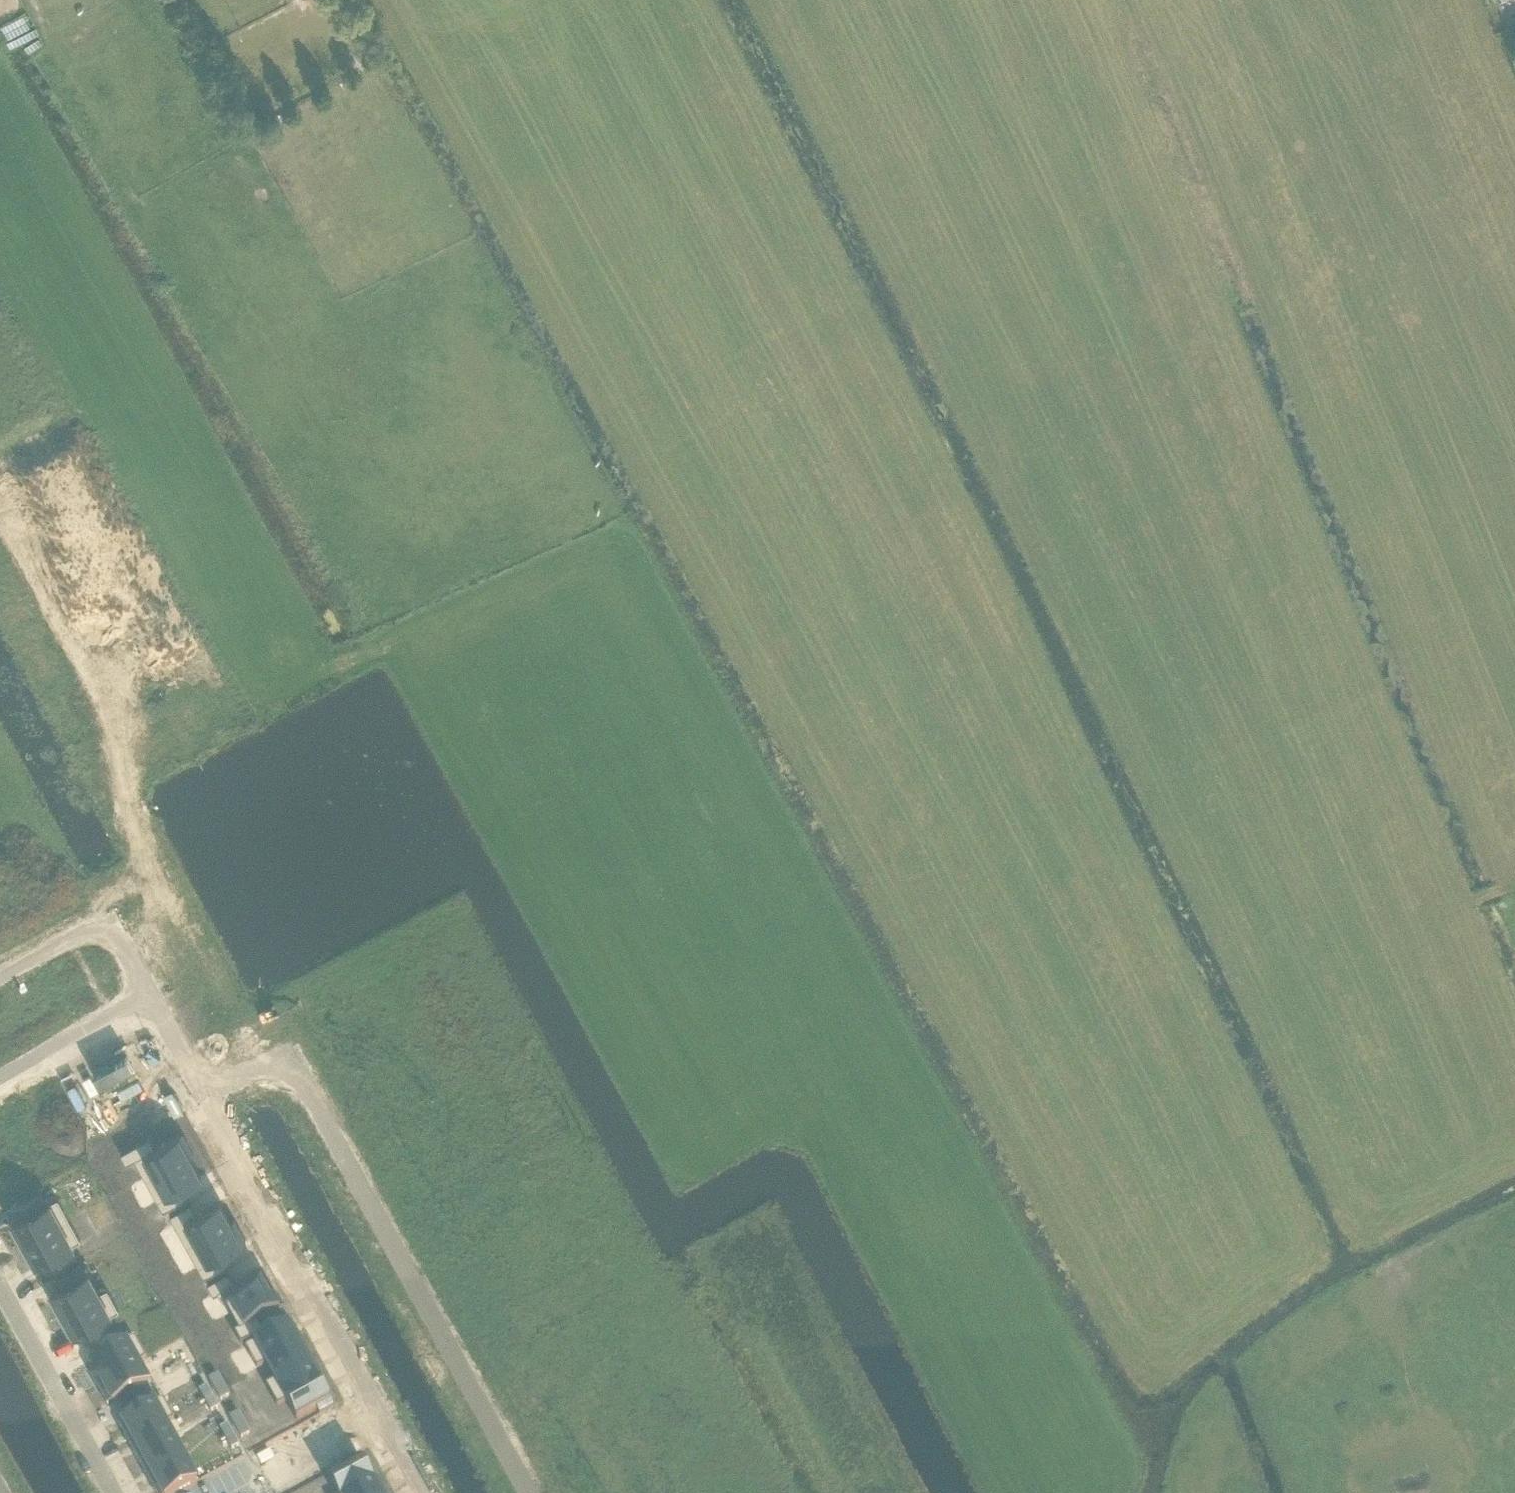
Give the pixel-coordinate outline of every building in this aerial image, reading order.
[(10,820),(9,818),(10,817),(0,799),(0,825),(10,820)] [(131,1040),(110,1052),(131,1089),(152,1078),(144,1063),(145,1063),(135,1044),(133,1044),(131,1040)] [(110,1052),(89,1063),(110,1101),(131,1089),(110,1052)] [(78,1075),(58,1085),(77,1120),(81,1127),(82,1127),(78,1120),(97,1109),(78,1075)] [(58,1085),(39,1096),(58,1131),(77,1120),(58,1085)] [(39,1096),(20,1106),(39,1141),(43,1148),(44,1148),(40,1141),(57,1131),(61,1138),(62,1138),(58,1131),(39,1096)] [(20,1106),(1,1117),(20,1152),(39,1141),(20,1106)] [(2,1162),(20,1152),(1,1117),(0,1117),(0,1159),(2,1162)] [(150,1136),(121,1153),(126,1164),(135,1159),(146,1179),(194,1153),(182,1132),(156,1147),(150,1136)] [(194,1153),(146,1179),(163,1211),(184,1199),(179,1189),(202,1176),(191,1156),(194,1154),(194,1153)] [(25,1216),(13,1222),(25,1243),(69,1219),(58,1198),(46,1204),(40,1193),(19,1205),(25,1216)] [(191,1203),(170,1214),(187,1246),(235,1219),(234,1219),(231,1220),(220,1201),(197,1213),(191,1203)] [(69,1219),(25,1243),(36,1264),(47,1258),(53,1268),(75,1256),(69,1246),(81,1239),(69,1219)] [(235,1219),(187,1246),(204,1277),(225,1265),(220,1255),(246,1240),(235,1219)] [(63,1286),(52,1293),(63,1313),(108,1289),(107,1288),(99,1293),(88,1273),(85,1274),(79,1263),(57,1275),(63,1286)] [(228,1271),(207,1283),(214,1294),(218,1292),(229,1311),(272,1288),(261,1267),(234,1281),(228,1271)] [(272,1288),(229,1311),(239,1331),(235,1333),(242,1345),(262,1334),(257,1323),(284,1308),(272,1288)] [(108,1289),(63,1313),(75,1334),(86,1328),(92,1339),(114,1326),(108,1316),(119,1309),(108,1289)] [(288,1325),(246,1348),(257,1367),(299,1344),(288,1325)] [(102,1356),(90,1363),(102,1383),(146,1359),(135,1338),(123,1344),(117,1334),(96,1346),(102,1356)] [(299,1344),(257,1367),(257,1368),(266,1364),(275,1381),(267,1386),(309,1363),(299,1344)] [(146,1359),(102,1383),(113,1404),(124,1398),(130,1409),(152,1397),(146,1386),(149,1384),(138,1364),(147,1359),(146,1359)] [(309,1363),(267,1386),(278,1405),(320,1382),(309,1363)] [(218,1375),(210,1380),(215,1390),(224,1386),(218,1375)] [(320,1382),(278,1405),(278,1406),(287,1402),(297,1421),(317,1410),(320,1415),(333,1407),(320,1382)] [(224,1386),(215,1390),(221,1401),(230,1396),(224,1386)] [(207,1387),(200,1391),(206,1402),(213,1398),(207,1387)] [(213,1398),(206,1402),(212,1413),(219,1409),(213,1398)] [(163,1400),(123,1422),(134,1442),(174,1420),(163,1400)] [(239,1413),(230,1418),(236,1428),(245,1423),(239,1413)] [(174,1420),(134,1442),(144,1461),(176,1443),(166,1425),(175,1420),(174,1420)] [(245,1423),(236,1428),(242,1439),(251,1434),(245,1423)] [(228,1425),(220,1429),(226,1440),(234,1436),(228,1425)] [(234,1436),(226,1440),(232,1451),(239,1447),(234,1436)] [(176,1443),(144,1461),(155,1480),(187,1462),(176,1443)] [(330,1480),(337,1492),(353,1492),(374,1482),(360,1456),(347,1464),(350,1469),(330,1480)] [(155,1480),(162,1492),(177,1492),(197,1482),(187,1462),(155,1480)] [(353,1492),(381,1492),(374,1482),(353,1492)]
